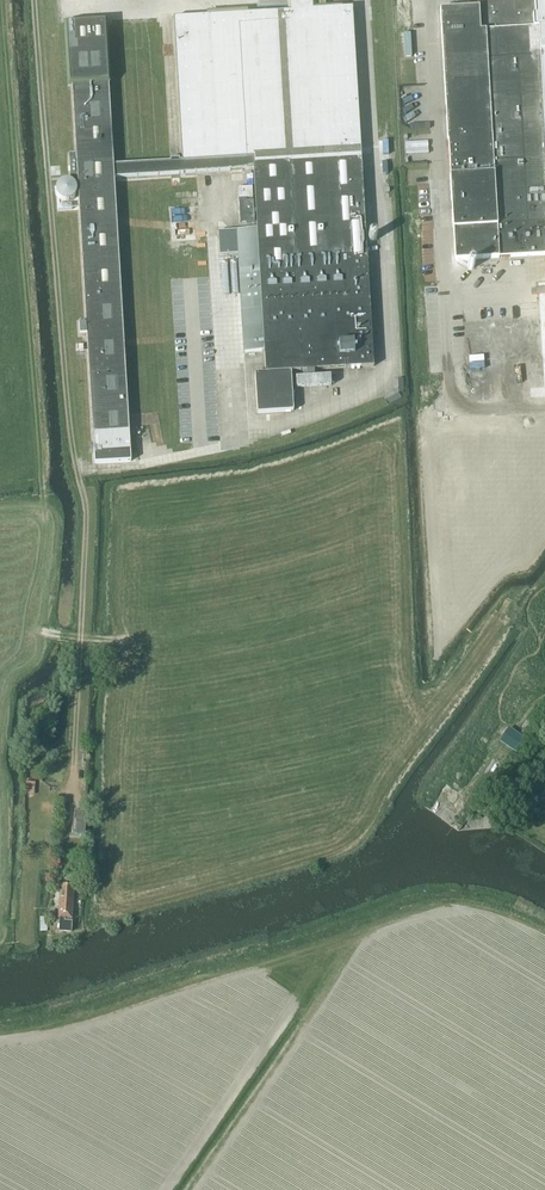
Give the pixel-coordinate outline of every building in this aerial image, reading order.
[(263,351),(265,373),(291,372),(297,371),(303,371),(306,371),(314,370),(374,367),(352,8),(317,10),(312,10),(312,0),(287,0),(287,11),(173,18),(181,161),(179,161),(179,159),(169,159),(169,162),(142,163),(112,165),(104,22),(65,24),(69,85),(71,85),(75,154),(68,154),(69,177),(76,177),(85,322),(79,322),(79,335),(87,335),(94,463),(119,462),(120,463),(127,462),(130,459),(129,452),(113,178),(143,176),(252,170),(255,210),(255,213),(256,229),(236,230),(237,254),(241,327),(242,339),(243,353),(263,351)] [(477,0),(478,8),(439,10),(447,141),(448,141),(450,176),(449,176),(452,230),(453,230),(455,261),(544,255),(544,0),(484,0),(477,0)] [(429,153),(429,141),(406,142),(407,154),(429,153)] [(238,200),(252,199),(251,187),(237,188),(238,200)] [(253,210),(252,201),(238,202),(239,224),(254,223),(253,213),(255,213),(255,210),(253,210)] [(236,230),(218,231),(219,255),(237,254),(236,230)] [(306,371),(306,377),(295,378),(296,388),(331,385),(330,375),(314,376),(314,370),(306,371)] [(293,410),(291,372),(265,373),(255,374),(258,412),(293,410)] [(26,794),(35,794),(36,783),(27,782),(26,794)] [(85,836),(87,812),(74,811),(71,835),(85,836)] [(72,919),(73,886),(60,886),(58,918),(59,918),(58,932),(71,933),(72,922),(64,921),(64,919),(72,919)]
